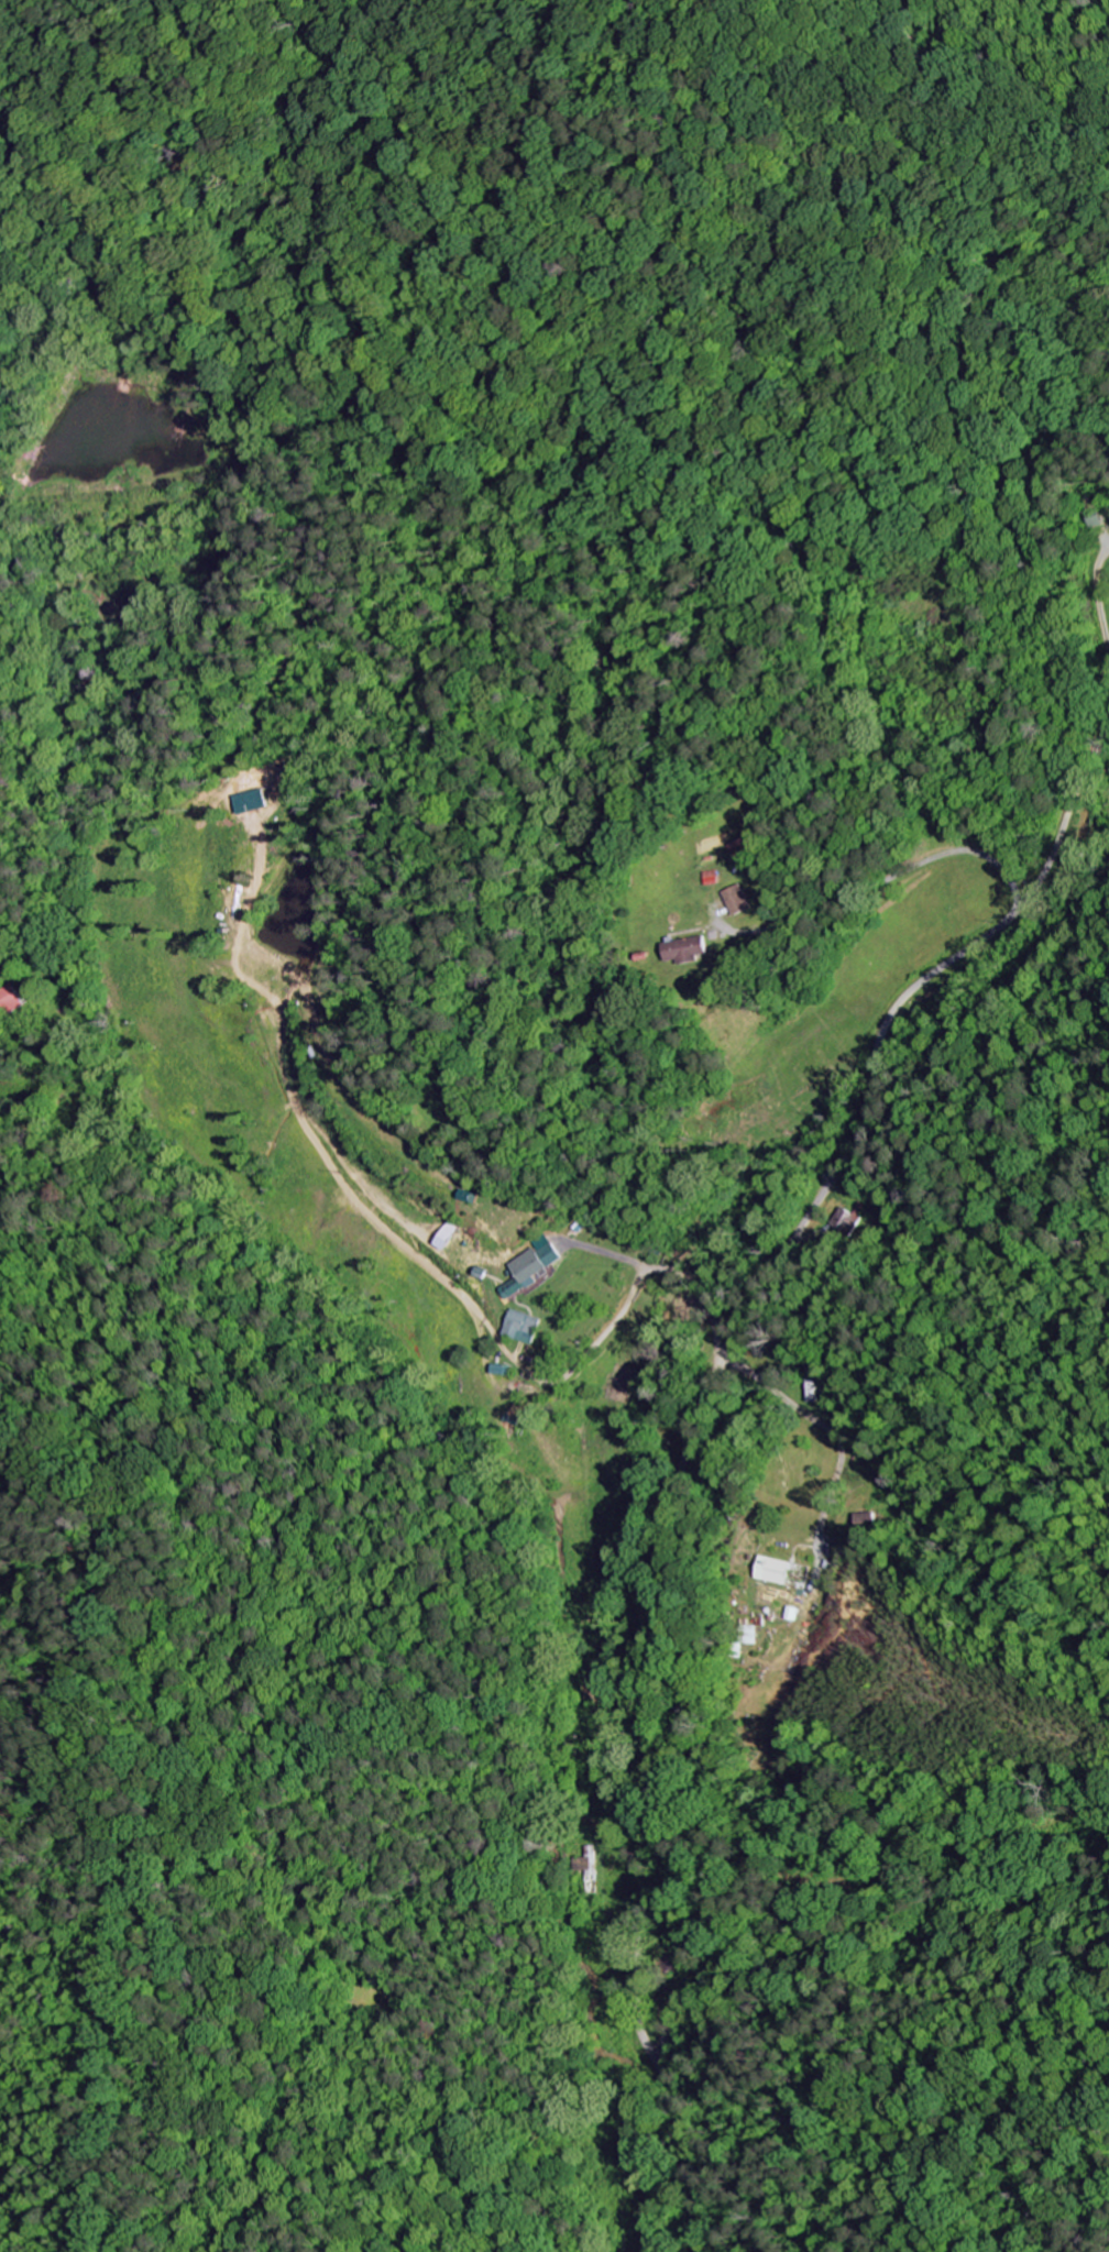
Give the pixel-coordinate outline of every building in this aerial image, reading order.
[(268,807),(263,789),(235,796),(239,815),(268,807)] [(733,856),(746,848),(740,837),(727,845),(733,856)] [(707,886),(718,884),(715,871),(705,873),(707,886)] [(733,916),(750,908),(740,884),(723,891),(733,916)] [(710,957),(706,936),(667,944),(670,961),(682,959),(683,962),(710,957)] [(7,1015),(24,1006),(13,985),(0,991),(0,1001),(7,1015)] [(828,1226),(849,1237),(864,1207),(857,1203),(851,1214),(837,1207),(828,1226)] [(549,1266),(559,1258),(548,1243),(538,1251),(549,1266)] [(507,1263),(515,1278),(498,1287),(504,1299),(535,1283),(531,1276),(544,1269),(533,1249),(507,1263)] [(528,1346),(538,1320),(510,1309),(499,1334),(528,1346)] [(487,1374),(507,1377),(509,1367),(489,1363),(487,1374)] [(794,1563),(767,1555),(760,1577),(788,1586),(794,1563)] [(761,1644),(761,1625),(747,1624),(746,1644),(761,1644)]
